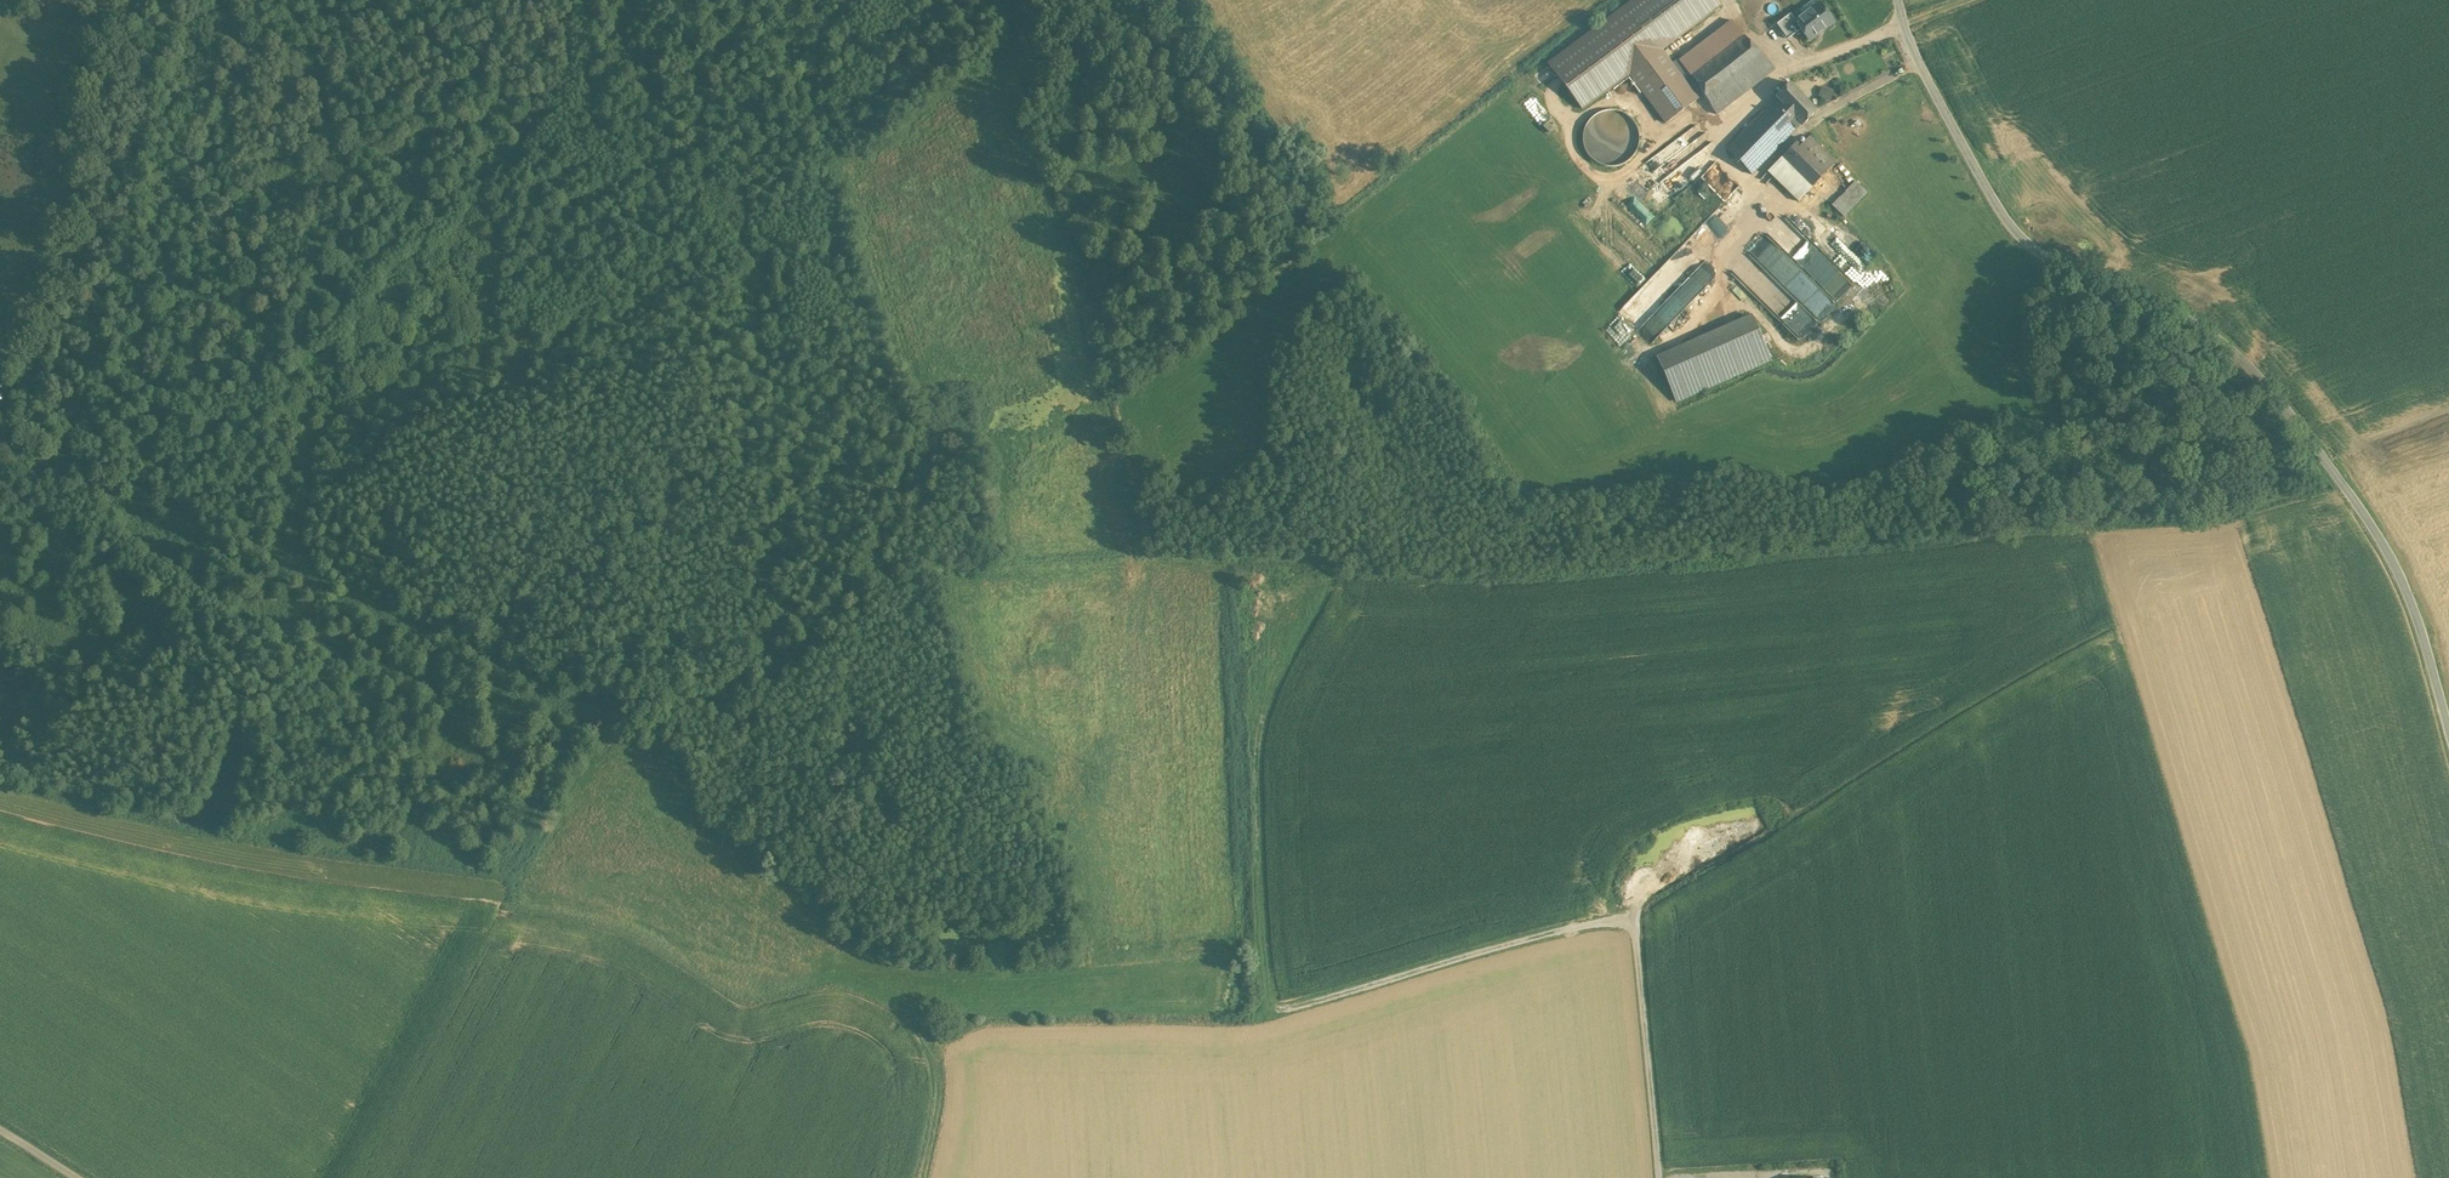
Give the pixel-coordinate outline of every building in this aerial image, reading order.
[(1548,63),(1582,109),(1629,74),(1661,50),(1721,6),(1717,0),(1633,0),(1548,63)] [(1821,6),(1805,18),(1803,15),(1795,20),(1795,21),(1801,29),(1809,40),(1833,22),(1821,6)] [(1790,14),(1777,24),(1788,39),(1801,29),(1795,21),(1795,20),(1790,14)] [(1732,20),(1679,61),(1691,76),(1692,76),(1744,36),(1732,20)] [(1744,36),(1692,76),(1716,114),(1775,68),(1744,36)] [(1698,99),(1661,50),(1629,74),(1665,123),(1698,99)] [(1817,111),(1789,83),(1775,96),(1776,98),(1771,103),(1796,128),(1801,123),(1802,125),(1817,111)] [(1821,86),(1819,96),(1832,99),(1834,89),(1821,86)] [(1771,103),(1727,149),(1751,174),(1796,128),(1771,103)] [(1637,149),(1639,138),(1637,127),(1631,118),(1622,112),(1611,110),(1600,112),(1591,119),(1585,128),(1583,139),(1585,150),(1591,159),(1601,165),(1611,167),(1622,164),(1631,158),(1637,149)] [(1647,159),(1671,195),(1714,166),(1702,147),(1711,141),(1700,124),(1647,159)] [(1825,152),(1809,136),(1801,144),(1797,140),(1782,156),(1782,157),(1812,186),(1836,162),(1825,152)] [(1812,186),(1782,157),(1768,172),(1798,201),(1812,186)] [(1855,181),(1832,206),(1844,217),(1867,192),(1855,181)] [(1705,188),(1699,195),(1704,199),(1709,193),(1705,188)] [(1766,234),(1810,274),(1817,267),(1820,269),(1830,259),(1783,216),(1766,234)] [(1673,256),(1619,311),(1638,330),(1706,260),(1683,245),(1673,256)] [(1706,260),(1638,330),(1652,343),(1713,280),(1706,260)] [(1677,400),(1770,359),(1751,317),(1658,358),(1677,400)]
